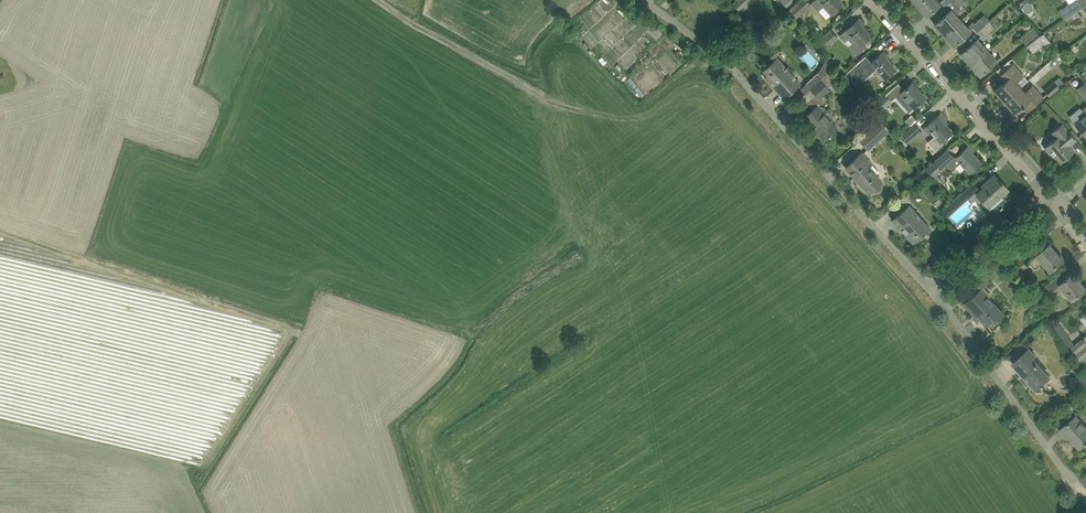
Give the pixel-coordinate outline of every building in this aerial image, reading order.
[(750,0),(740,0),(734,5),(738,10),(750,0)] [(807,0),(801,0),(797,4),(796,3),(785,13),(794,23),(803,16),(801,13),(811,4),(807,0)] [(842,4),(838,0),(816,0),(811,4),(818,11),(824,6),(831,14),(834,12),(842,4)] [(917,5),(927,16),(940,5),(936,0),(935,1),(934,0),(922,0),(917,5)] [(945,8),(949,12),(950,10),(954,15),(955,16),(961,10),(958,7),(966,0),(954,0),(952,2),(947,6),(945,8)] [(1064,7),(1069,16),(1070,15),(1082,8),(1077,0),(1075,0),(1064,7)] [(955,16),(954,15),(950,10),(949,12),(945,15),(935,24),(944,35),(960,21),(955,16)] [(977,32),(989,21),(984,15),(974,23),(973,21),(966,28),(960,21),(944,35),(954,46),(964,37),(964,36),(969,31),(973,27),(977,32)] [(871,36),(862,26),(864,24),(859,19),(844,32),(844,31),(838,36),(844,43),(848,39),(852,44),(848,47),(856,56),(866,47),(862,43),(871,36)] [(983,38),(995,27),(989,21),(977,32),(983,38)] [(1027,46),(1040,35),(1033,27),(1020,38),(1027,46)] [(824,50),(838,37),(831,30),(818,42),(824,50)] [(1043,33),(1040,35),(1027,46),(1033,53),(1044,45),(1048,50),(1054,46),(1043,33)] [(986,50),(981,44),(977,40),(972,45),(971,44),(961,54),(971,64),(981,55),(986,50)] [(980,75),(991,66),(990,66),(996,61),(986,50),(981,55),(971,64),(980,75)] [(864,79),(876,69),(885,79),(887,76),(895,69),(886,59),(888,57),(884,52),(875,59),(871,63),(865,56),(845,73),(850,79),(858,72),(864,79)] [(784,98),(800,83),(777,57),(765,67),(770,72),(765,77),(776,89),(779,86),(786,95),(783,98),(784,98)] [(1005,80),(994,91),(1004,102),(1020,87),(1016,82),(1024,75),(1013,63),(1012,64),(1009,61),(997,71),(1000,75),(1005,80)] [(823,77),(821,79),(828,88),(838,79),(831,70),(823,77)] [(806,84),(797,92),(801,97),(810,89),(821,79),(823,77),(818,72),(806,83),(806,84)] [(828,88),(821,79),(810,89),(820,99),(830,90),(828,88)] [(1050,97),(1059,88),(1054,81),(1044,90),(1050,97)] [(885,93),(871,106),(878,114),(896,98),(909,112),(915,107),(925,98),(912,83),(904,90),(898,83),(886,94),(885,93)] [(1043,97),(1033,85),(1025,92),(1020,87),(1004,102),(1014,113),(1025,103),(1031,108),(1043,97)] [(838,128),(817,105),(802,119),(812,129),(813,128),(824,141),(838,128)] [(1075,124),(1081,131),(1085,137),(1085,105),(1082,109),(1085,114),(1075,123),(1075,124)] [(932,122),(925,128),(930,134),(932,132),(935,136),(928,142),(936,150),(944,143),(942,141),(944,139),(952,132),(943,122),(945,120),(947,118),(942,113),(940,114),(932,122)] [(912,114),(907,120),(912,124),(917,118),(912,114)] [(868,150),(890,131),(882,120),(871,130),(859,140),(868,150)] [(1057,137),(1044,148),(1046,149),(1047,148),(1060,163),(1071,153),(1074,151),(1072,148),(1069,145),(1076,139),(1069,131),(1062,123),(1052,132),(1057,137)] [(906,143),(920,131),(914,124),(900,136),(906,143)] [(939,158),(926,169),(933,178),(936,181),(940,178),(937,174),(946,166),(948,165),(952,169),(960,163),(969,173),(981,163),(971,153),(973,151),(969,146),(955,158),(948,150),(939,158)] [(881,190),(881,189),(882,188),(882,187),(882,186),(882,185),(882,184),(882,183),(881,182),(882,181),(876,175),(879,172),(862,153),(846,167),(869,193),(873,189),(874,190),(875,191),(876,191),(877,191),(878,191),(879,191),(880,190),(881,190)] [(989,183),(977,194),(981,199),(989,207),(988,208),(995,215),(1009,203),(1002,195),(1008,189),(995,175),(988,181),(989,183)] [(946,218),(959,207),(971,196),(965,190),(953,201),(941,212),(946,218)] [(904,206),(910,201),(906,195),(899,201),(904,206)] [(913,243),(930,228),(909,205),(893,220),(913,243)] [(1051,271),(1064,260),(1051,244),(1031,261),(1036,267),(1044,261),(1051,271)] [(1017,276),(1029,266),(1022,257),(1010,267),(1017,276)] [(1074,273),(1067,279),(1062,274),(1038,293),(1046,302),(1048,300),(1047,298),(1055,291),(1057,293),(1063,288),(1073,300),(1085,290),(1085,288),(1074,273)] [(976,294),(965,304),(973,312),(977,317),(979,316),(988,325),(989,324),(994,330),(1002,322),(1000,320),(1005,315),(990,298),(993,296),(985,287),(992,281),(986,274),(971,288),(976,294)] [(1059,322),(1052,326),(1062,339),(1068,334),(1059,322)] [(1070,349),(1075,355),(1085,346),(1085,336),(1075,345),(1070,349)] [(1019,352),(1025,347),(1021,342),(1015,347),(1019,352)] [(1075,355),(1080,362),(1085,356),(1085,346),(1075,355)] [(1044,385),(1050,379),(1049,378),(1050,377),(1033,358),(1036,356),(1029,348),(1013,363),(1026,377),(1024,379),(1033,389),(1035,387),(1036,389),(1042,384),(1044,385)] [(1076,385),(1076,386),(1077,388),(1077,389),(1085,389),(1085,388),(1085,380),(1085,379),(1078,379),(1077,380),(1076,381),(1076,382),(1076,383),(1076,385)] [(1069,415),(1075,410),(1071,405),(1065,410),(1069,415)] [(1085,444),(1085,427),(1076,416),(1060,430),(1068,438),(1070,437),(1081,449),(1085,444)]
